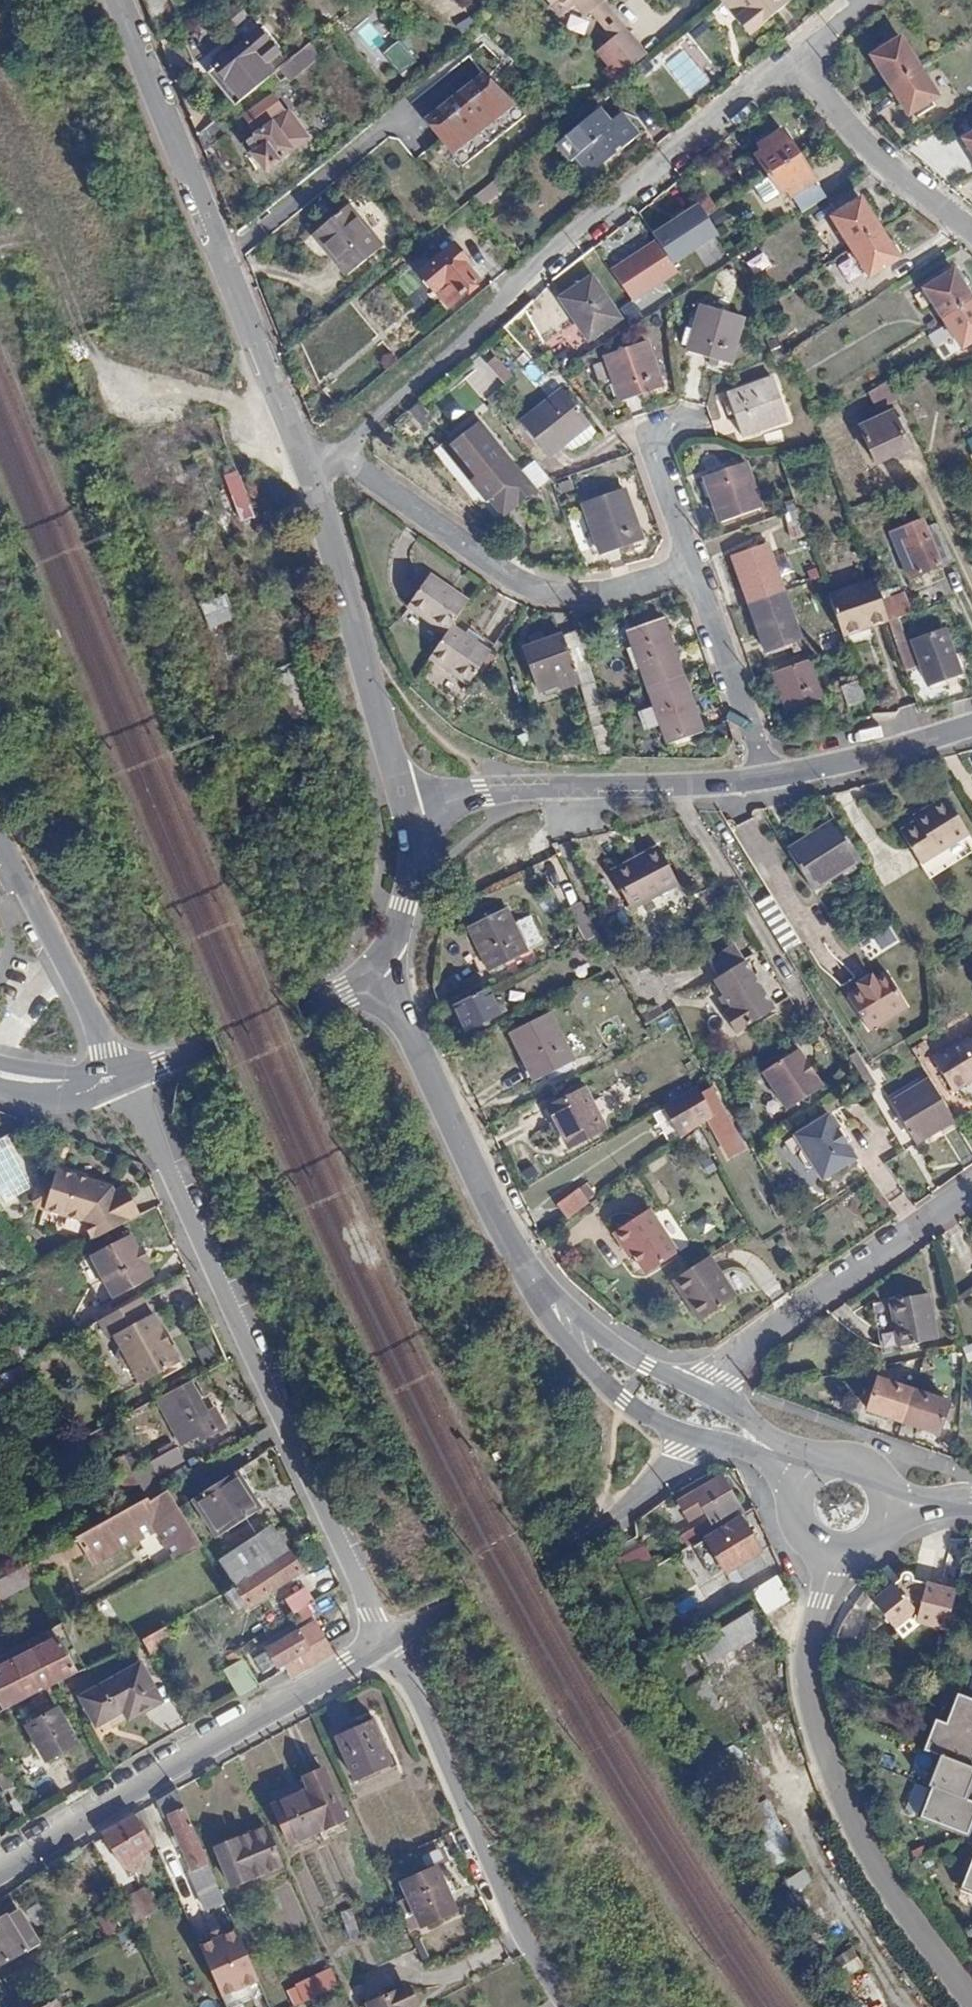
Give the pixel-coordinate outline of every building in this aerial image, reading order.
[(153,23),(182,0),(149,0),(146,3),(153,23)] [(596,19),(607,10),(603,4),(607,0),(546,0),(561,18),(576,6),(586,17),(591,12),(596,19)] [(734,18),(740,13),(730,0),(719,0),(734,18)] [(757,0),(730,0),(740,13),(757,0)] [(788,0),(757,0),(740,13),(743,17),(738,22),(750,37),(790,2),(788,0)] [(596,19),(617,44),(628,34),(607,10),(596,19)] [(740,13),(734,18),(738,22),(743,17),(740,13)] [(623,75),(633,67),(646,56),(628,34),(617,44),(605,54),(623,75)] [(871,58),(890,88),(920,69),(902,38),(871,58)] [(277,72),(266,59),(250,39),(214,69),(241,102),(274,74),(277,72)] [(400,41),(384,54),(401,75),(417,62),(400,41)] [(322,57),(311,43),(291,60),(279,69),(287,78),(291,83),(322,57)] [(690,98),(711,81),(682,46),(662,63),(690,98)] [(279,69),(291,60),(281,47),(266,59),(277,72),(279,69)] [(209,73),(235,106),(241,102),(214,69),(209,73)] [(281,83),(287,78),(279,69),(277,72),(274,74),(281,83)] [(920,69),(890,88),(908,117),(938,98),(920,69)] [(512,107),(484,71),(422,119),(450,155),(512,107)] [(602,108),(558,144),(573,163),(578,159),(591,176),(617,155),(615,153),(620,148),(622,150),(642,134),(624,112),(613,121),(602,108)] [(299,147),(304,143),(292,127),(299,121),(291,111),(246,145),(267,172),(295,150),(292,146),(295,144),(299,147)] [(199,135),(205,151),(228,132),(217,120),(199,135)] [(292,127),(304,143),(308,140),(299,127),(301,125),(299,121),(292,127)] [(769,176),(800,156),(783,130),(759,146),(762,152),(757,156),(769,176)] [(816,182),(800,156),(769,176),(782,196),(789,191),(793,197),(816,182)] [(498,179),(474,198),(483,209),(506,190),(498,179)] [(851,248),(881,229),(862,198),(833,218),(851,248)] [(702,202),(655,233),(659,241),(677,267),(724,235),(702,202)] [(314,235),(327,251),(363,222),(350,205),(314,235)] [(363,222),(327,251),(348,278),(383,247),(363,222)] [(900,259),(881,229),(851,248),(870,279),(900,259)] [(677,267),(659,241),(614,271),(638,305),(682,275),(677,267)] [(431,288),(433,291),(441,283),(456,301),(479,281),(465,263),(468,260),(455,243),(439,256),(432,247),(411,265),(421,276),(418,283),(423,290),(431,288)] [(832,266),(853,285),(865,272),(844,253),(832,266)] [(971,301),(971,298),(955,271),(926,290),(944,319),(971,301)] [(593,276),(560,298),(590,341),(622,319),(593,276)] [(393,333),(412,303),(377,282),(359,312),(393,333)] [(441,283),(433,291),(448,308),(456,301),(441,283)] [(944,319),(963,350),(971,344),(971,301),(944,319)] [(745,318),(702,305),(689,352),(732,365),(745,318)] [(648,341),(606,356),(622,402),(665,387),(648,341)] [(774,378),(728,395),(742,438),(789,420),(774,378)] [(562,388),(521,422),(550,459),(591,425),(562,388)] [(894,410),(859,426),(876,466),(912,449),(894,410)] [(482,422),(446,450),(465,475),(467,473),(490,501),(522,474),(482,422)] [(747,462),(704,478),(721,524),(763,509),(747,462)] [(242,471),(222,477),(236,524),(256,518),(242,471)] [(626,489),(584,504),(601,555),(644,541),(626,489)] [(909,580),(956,562),(939,525),(928,529),(924,520),(892,533),(909,580)] [(733,558),(749,605),(785,592),(769,545),(733,558)] [(453,625),(469,601),(429,576),(409,607),(448,633),(453,625)] [(828,594),(845,639),(890,622),(874,577),(828,594)] [(785,592),(749,605),(766,652),(802,639),(785,592)] [(236,621),(227,596),(201,604),(210,630),(236,621)] [(584,617),(571,616),(576,630),(587,626),(584,617)] [(648,688),(684,675),(665,618),(629,631),(648,688)] [(448,633),(432,658),(471,684),(492,652),(453,625),(448,633)] [(587,626),(576,630),(584,650),(595,646),(587,626)] [(584,650),(576,630),(524,648),(539,690),(557,684),(560,690),(581,682),(583,689),(586,687),(596,682),(584,650)] [(948,631),(912,643),(927,686),(963,674),(948,631)] [(810,660),(774,673),(788,712),(824,699),(810,660)] [(704,732),(684,675),(648,688),(668,745),(704,732)] [(843,688),(849,707),(867,700),(860,681),(843,688)] [(654,708),(641,714),(648,733),(662,728),(654,708)] [(910,840),(930,872),(971,844),(971,835),(953,805),(934,818),(937,823),(910,840)] [(863,860),(838,821),(789,851),(814,891),(863,860)] [(660,843),(613,869),(633,906),(680,880),(660,843)] [(540,864),(557,900),(575,891),(557,855),(540,864)] [(471,930),(510,910),(509,908),(469,927),(471,930)] [(524,939),(510,910),(471,930),(484,960),(524,939)] [(604,972),(616,967),(599,934),(588,939),(604,972)] [(530,952),(524,939),(484,960),(490,971),(530,952)] [(735,947),(709,963),(718,979),(713,982),(720,995),(712,1000),(724,1021),(765,996),(735,947)] [(860,987),(846,996),(867,1030),(906,1006),(886,972),(875,979),(872,974),(858,983),(860,987)] [(489,989),(455,1007),(467,1031),(501,1013),(489,989)] [(550,1014),(512,1033),(535,1081),(574,1061),(550,1014)] [(802,1049),(765,1071),(789,1111),(825,1089),(802,1049)] [(951,1080),(966,1103),(971,1099),(971,1068),(951,1080)] [(955,1123),(931,1079),(892,1101),(917,1145),(955,1123)] [(702,1097),(696,1087),(663,1107),(681,1138),(700,1123),(709,1117),(730,1157),(745,1147),(714,1090),(702,1097)] [(587,1088),(548,1107),(568,1148),(606,1128),(587,1088)] [(829,1117),(794,1137),(801,1150),(799,1160),(804,1168),(813,1170),(821,1183),(855,1162),(829,1117)] [(89,1236),(136,1209),(121,1180),(110,1186),(108,1181),(81,1173),(79,1178),(71,1175),(73,1171),(52,1165),(47,1179),(39,1176),(34,1179),(28,1198),(30,1204),(79,1217),(89,1236)] [(560,1203),(571,1218),(594,1201),(583,1187),(560,1203)] [(616,1232),(624,1246),(629,1243),(636,1254),(648,1273),(681,1253),(651,1209),(616,1232)] [(94,1285),(104,1302),(150,1275),(143,1262),(147,1259),(140,1246),(135,1249),(127,1235),(88,1257),(101,1280),(94,1285)] [(629,1243),(624,1246),(632,1258),(636,1254),(629,1243)] [(711,1257),(674,1281),(701,1324),(737,1299),(711,1257)] [(97,1306),(104,1302),(94,1285),(86,1288),(97,1306)] [(150,1313),(140,1294),(98,1318),(107,1336),(112,1332),(121,1349),(120,1349),(122,1354),(120,1359),(124,1369),(130,1370),(132,1369),(140,1386),(180,1364),(153,1311),(150,1313)] [(931,1294),(890,1302),(899,1348),(939,1339),(931,1294)] [(868,1411),(905,1423),(914,1390),(879,1378),(868,1411)] [(190,1381),(171,1392),(184,1417),(188,1415),(197,1433),(214,1424),(212,1420),(220,1417),(212,1403),(205,1406),(190,1381)] [(914,1390),(905,1423),(939,1434),(950,1402),(914,1390)] [(184,1417),(171,1392),(156,1401),(169,1425),(184,1417)] [(177,1444),(150,1458),(157,1472),(184,1456),(177,1444)] [(78,1446),(69,1452),(80,1474),(89,1468),(78,1446)] [(122,1486),(135,1479),(130,1469),(119,1451),(107,1458),(122,1486)] [(147,1499),(161,1490),(144,1460),(130,1469),(135,1479),(143,1493),(147,1499)] [(256,1508),(234,1468),(190,1493),(213,1532),(256,1508)] [(714,1528),(743,1510),(722,1475),(679,1500),(686,1514),(701,1505),(714,1528)] [(175,1502),(165,1487),(161,1490),(147,1499),(143,1493),(135,1497),(154,1523),(173,1550),(165,1555),(167,1560),(202,1539),(175,1502)] [(99,1518),(114,1546),(154,1523),(135,1497),(99,1518)] [(23,1561),(32,1577),(86,1547),(93,1559),(114,1546),(99,1518),(23,1561)] [(740,1518),(706,1540),(717,1558),(727,1573),(737,1567),(745,1581),(768,1566),(760,1554),(762,1553),(740,1518)] [(235,1581),(287,1548),(272,1523),(219,1555),(235,1581)] [(717,1558),(706,1540),(697,1546),(708,1564),(717,1558)] [(629,1568),(652,1564),(649,1546),(626,1550),(629,1568)] [(226,1587),(223,1588),(238,1610),(301,1570),(287,1548),(235,1581),(226,1587)] [(32,1577),(23,1561),(0,1574),(0,1595),(32,1577)] [(951,1634),(961,1588),(891,1572),(881,1619),(951,1634)] [(780,1575),(759,1588),(772,1610),(793,1598),(780,1575)] [(285,1599),(294,1613),(306,1604),(314,1600),(307,1585),(285,1599)] [(679,1614),(700,1606),(694,1593),(674,1602),(679,1614)] [(294,1613),(304,1631),(318,1624),(306,1604),(294,1613)] [(57,1682),(85,1668),(61,1619),(56,1621),(0,1653),(0,1710),(26,1698),(57,1682)] [(710,1686),(775,1647),(759,1620),(694,1660),(710,1686)] [(143,1638),(151,1653),(173,1639),(166,1624),(143,1638)] [(283,1660),(287,1667),(293,1676),(332,1651),(327,1641),(318,1624),(304,1631),(300,1633),(299,1631),(269,1648),(277,1664),(283,1660)] [(234,1663),(245,1657),(238,1644),(227,1650),(234,1663)] [(277,1664),(280,1670),(287,1667),(283,1660),(277,1664)] [(81,1696),(102,1733),(161,1701),(140,1664),(81,1696)] [(946,1724),(971,1735),(971,1699),(959,1694),(946,1724)] [(36,1722),(26,1698),(0,1710),(0,1739),(36,1722)] [(29,1730),(45,1760),(76,1743),(58,1714),(29,1730)] [(936,1721),(925,1749),(939,1755),(971,1767),(971,1735),(946,1724),(936,1721)] [(373,1722),(338,1738),(356,1779),(392,1762),(373,1722)] [(927,1785),(933,1787),(969,1801),(971,1793),(971,1767),(939,1755),(927,1785)] [(325,1770),(305,1778),(309,1787),(273,1803),(291,1843),(346,1819),(325,1770)] [(309,1787),(305,1778),(269,1793),(273,1803),(309,1787)] [(933,1787),(920,1818),(968,1836),(971,1827),(971,1802),(969,1801),(933,1787)] [(226,1903),(178,1790),(158,1802),(164,1816),(169,1814),(193,1871),(191,1872),(207,1910),(226,1903)] [(152,1846),(133,1816),(104,1834),(123,1866),(152,1846)] [(147,1824),(158,1847),(168,1843),(158,1819),(147,1824)] [(278,1870),(284,1867),(267,1827),(230,1842),(216,1848),(230,1881),(250,1872),(252,1876),(276,1865),(278,1870)] [(213,1842),(216,1848),(230,1842),(227,1835),(213,1842)] [(971,1894),(971,1861),(961,1889),(971,1894)] [(408,1897),(421,1926),(457,1909),(438,1867),(402,1883),(408,1897)] [(792,1891),(812,1883),(807,1870),(787,1878),(792,1891)] [(134,1924),(157,1910),(147,1891),(123,1903),(134,1924)] [(396,1901),(410,1932),(421,1926),(408,1897),(396,1901)] [(96,1917),(108,1936),(121,1927),(108,1909),(96,1917)] [(40,1943),(20,1910),(8,1916),(7,1914),(0,1918),(0,1966),(40,1943)] [(247,1928),(208,1936),(221,2006),(260,1999),(247,1928)] [(898,2003),(872,1969),(846,1989),(860,2006),(892,2006),(898,2003)] [(303,2002),(340,1985),(334,1972),(297,1990),(303,2002)] [(411,2006),(412,2006),(415,2005),(407,1987),(403,1989),(411,2006)] [(403,1989),(386,1997),(391,2006),(411,2006),(403,1989)] [(386,1997),(370,2004),(372,2006),(391,2006),(386,1997)]
